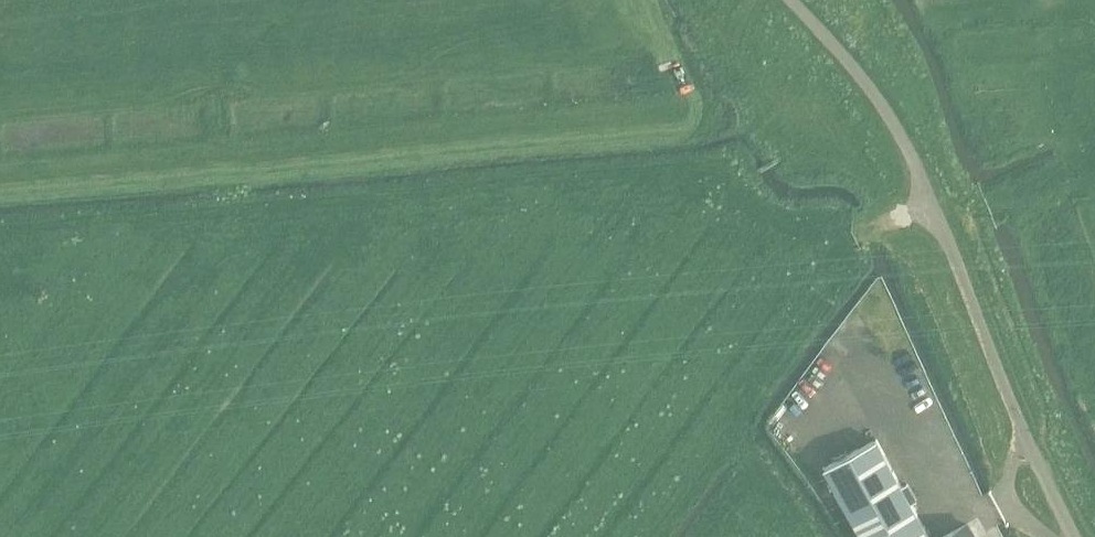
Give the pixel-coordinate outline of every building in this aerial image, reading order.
[(911,503),(917,500),(908,485),(903,487),(877,440),(825,468),(863,536),(930,536),(911,503)] [(945,536),(974,536),(968,525),(945,536)]
